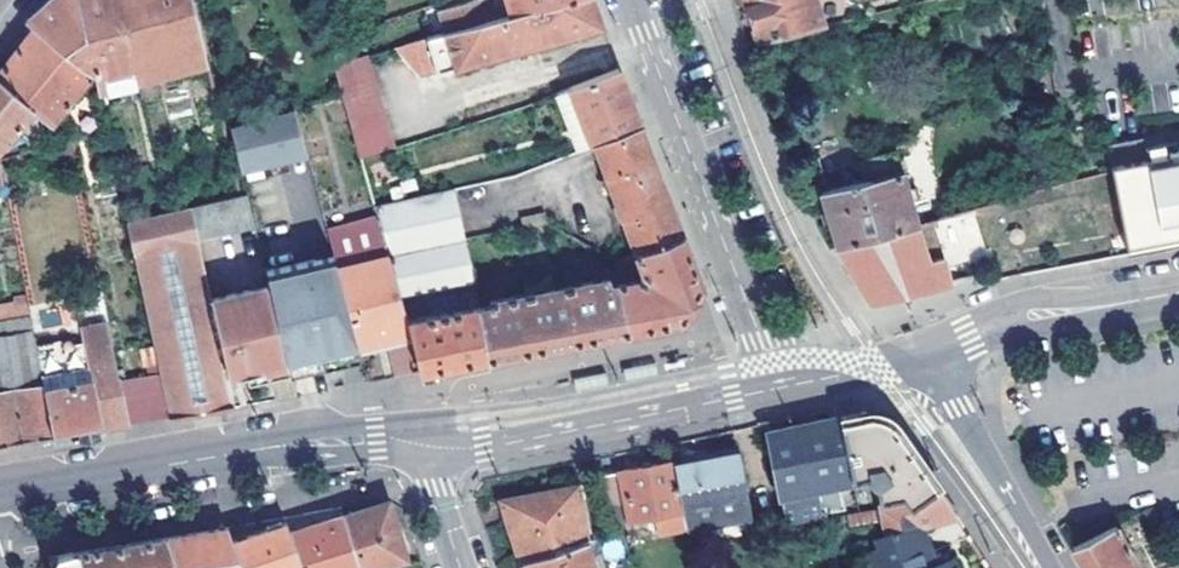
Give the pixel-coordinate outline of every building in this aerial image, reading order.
[(93,74),(94,75),(98,91),(137,81),(119,0),(49,0),(27,20),(36,27),(93,74)] [(137,81),(158,76),(164,75),(209,63),(193,0),(119,0),(137,81)] [(437,71),(437,73),(603,25),(597,9),(594,0),(563,0),(513,15),(494,20),(447,33),(428,39),(430,46),(403,56),(422,76),(437,71)] [(490,8),(483,10),(480,0),(464,0),(439,9),(447,33),(494,20),(490,8)] [(509,3),(513,15),(563,0),(508,0),(509,3)] [(750,9),(759,43),(824,27),(817,0),(748,0),(750,9)] [(494,20),(513,15),(509,3),(490,8),(494,20)] [(93,74),(36,27),(14,54),(0,71),(0,77),(33,110),(49,125),(93,74)] [(336,66),(361,158),(396,147),(368,56),(336,66)] [(620,68),(572,86),(594,145),(597,144),(643,126),(631,95),(620,68)] [(167,84),(164,75),(158,76),(161,86),(167,84)] [(33,110),(0,77),(0,147),(33,110)] [(554,93),(576,152),(594,145),(572,86),(554,93)] [(231,128),(253,122),(249,107),(227,112),(231,128)] [(231,128),(243,173),(308,155),(296,109),(253,122),(231,128)] [(597,144),(637,253),(683,236),(668,196),(643,126),(597,144)] [(75,162),(70,138),(0,160),(0,167),(1,172),(40,161),(43,173),(75,162)] [(861,178),(856,158),(854,147),(814,159),(823,189),(861,178)] [(1110,166),(1124,254),(1178,244),(1178,147),(1164,150),(1161,157),(1110,166)] [(837,247),(915,225),(908,201),(917,198),(914,186),(905,187),(894,149),(856,158),(861,178),(823,189),(821,189),(837,247)] [(378,219),(400,298),(476,284),(456,189),(375,207),(378,219)] [(257,229),(249,197),(193,208),(200,241),(257,229)] [(127,221),(161,375),(170,417),(170,420),(201,415),(204,414),(236,408),(230,377),(213,300),(200,241),(193,208),(127,221)] [(974,222),(971,210),(933,220),(937,238),(961,231),(960,227),(974,222)] [(522,218),(524,228),(547,223),(545,213),(522,218)] [(407,322),(400,298),(378,219),(328,232),(335,258),(359,347),(410,334),(407,322)] [(915,225),(837,247),(855,274),(871,300),(950,284),(943,258),(929,262),(915,225)] [(685,323),(701,286),(683,236),(637,253),(615,260),(620,284),(630,333),(658,328),(685,323)] [(271,287),(291,363),(332,353),(359,347),(335,258),(309,264),(312,275),(304,278),(299,261),(280,266),(267,270),(271,287)] [(545,285),(544,278),(532,281),(533,288),(545,285)] [(569,287),(580,343),(604,338),(630,333),(620,284),(612,285),(611,279),(569,287)] [(291,363),(271,287),(213,300),(230,377),(246,372),(291,363)] [(531,353),(580,343),(569,287),(491,303),(492,307),(481,308),(491,360),(531,353)] [(31,315),(28,304),(0,308),(0,320),(31,315)] [(481,308),(407,322),(410,334),(413,344),(421,373),(454,367),(490,360),(491,360),(481,308)] [(34,331),(31,315),(0,320),(0,336),(34,331)] [(81,327),(89,366),(92,381),(46,391),(56,436),(56,440),(78,435),(78,438),(103,434),(102,430),(128,426),(127,422),(119,380),(108,323),(81,327)] [(387,350),(413,344),(410,334),(359,347),(361,356),(387,350)] [(293,373),(291,363),(246,372),(248,383),(265,379),(293,373)] [(92,381),(89,366),(43,375),(44,380),(44,381),(46,391),(92,381)] [(161,375),(119,380),(127,422),(170,417),(161,375)] [(44,380),(36,381),(37,387),(0,392),(0,444),(19,442),(56,436),(46,391),(44,381),(44,380)] [(842,417),(855,483),(885,478),(890,500),(894,499),(904,498),(909,496),(913,506),(939,489),(913,451),(895,426),(891,421),(887,418),(883,416),(879,416),(869,417),(868,412),(842,417)] [(855,483),(842,417),(805,425),(772,432),(786,517),(788,522),(859,508),(855,483)] [(677,469),(685,522),(685,535),(753,522),(740,450),(710,455),(712,463),(677,469)] [(712,463),(710,455),(675,461),(677,469),(712,463)] [(604,475),(614,505),(629,502),(631,520),(660,516),(662,527),(685,522),(677,469),(675,461),(623,471),(623,472),(604,475)] [(587,484),(577,486),(587,543),(589,542),(597,539),(587,484)] [(504,501),(524,564),(587,543),(577,486),(541,493),(504,501)] [(949,504),(939,489),(913,506),(909,496),(904,498),(905,503),(892,506),(898,533),(921,528),(959,519),(949,504)] [(921,528),(898,533),(892,506),(890,500),(881,511),(885,517),(877,522),(881,535),(884,542),(870,546),(878,567),(936,567),(921,528)] [(361,567),(377,567),(408,558),(390,501),(368,509),(344,516),(361,567)] [(289,534),(301,567),(361,567),(344,516),(313,526),(289,534)] [(243,567),(301,567),(289,534),(286,524),(257,534),(234,542),(243,567)] [(1084,567),(1139,567),(1120,526),(1116,528),(1073,548),(1084,567)] [(178,567),(243,567),(234,542),(229,527),(193,533),(168,538),(178,567)] [(867,541),(870,546),(884,542),(881,535),(867,541)] [(52,558),(56,567),(178,567),(168,538),(149,541),(63,556),(52,558)] [(526,567),(597,567),(589,542),(587,543),(524,564),(526,567)]
